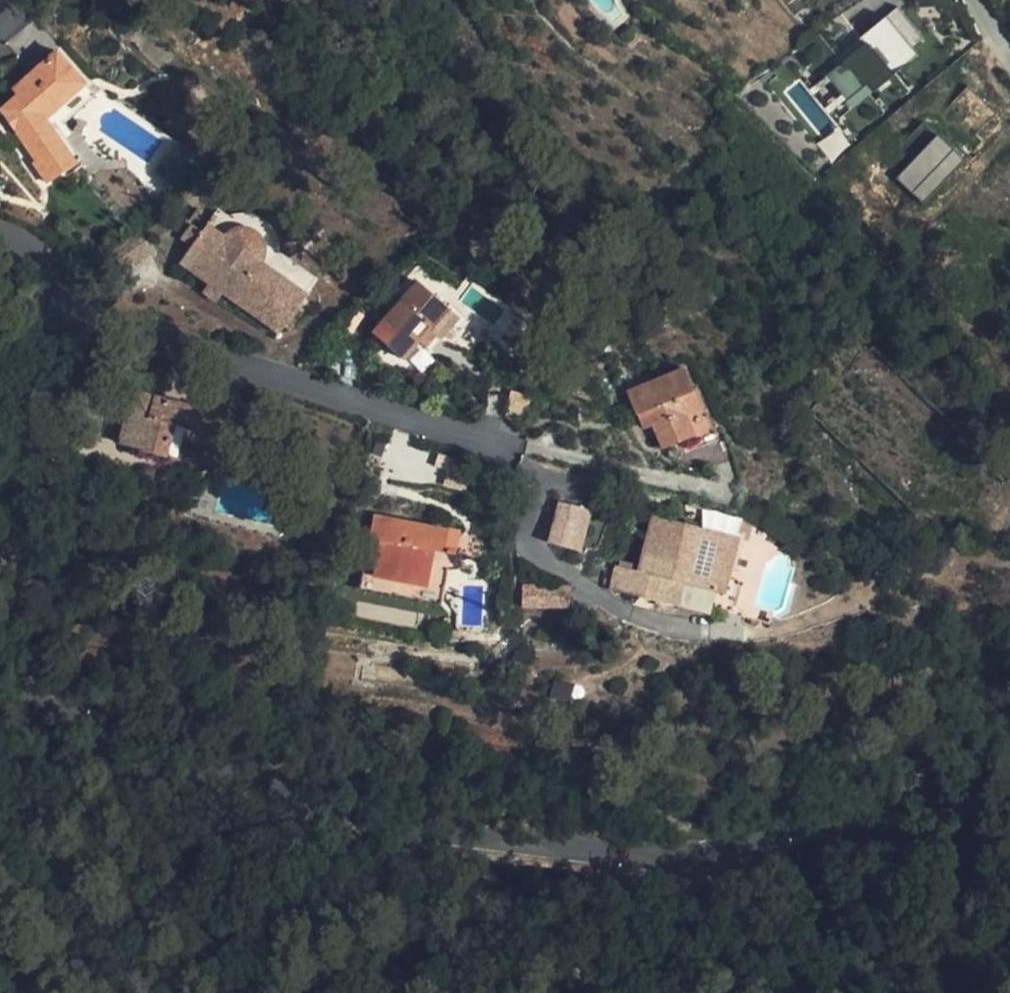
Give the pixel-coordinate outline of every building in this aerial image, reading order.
[(865,49),(827,69),(843,101),(926,59),(900,10),(857,32),(865,49)] [(55,131),(73,117),(63,105),(87,84),(58,52),(15,90),(19,96),(2,111),(7,119),(14,114),(22,126),(16,130),(38,163),(35,166),(48,185),(76,164),(55,131)] [(63,105),(73,117),(98,96),(87,84),(63,105)] [(7,119),(16,130),(22,126),(14,114),(7,119)] [(896,179),(923,202),(962,157),(935,133),(896,179)] [(212,283),(227,293),(282,332),(308,296),(263,263),(266,253),(264,241),(257,233),(247,230),(235,232),(228,239),(208,226),(182,263),(212,283)] [(221,301),(227,293),(212,283),(206,291),(221,301)] [(431,332),(438,337),(442,341),(460,321),(420,283),(375,332),(403,360),(421,342),(431,332)] [(369,324),(359,314),(348,326),(359,336),(369,324)] [(427,348),(438,337),(431,332),(421,342),(427,348)] [(629,394),(639,418),(647,415),(652,428),(662,451),(715,430),(700,392),(695,395),(686,371),(629,394)] [(202,435),(229,442),(236,419),(138,393),(123,443),(143,449),(143,452),(182,463),(187,448),(197,451),(202,435)] [(647,415),(639,418),(645,431),(652,428),(647,415)] [(224,458),(229,442),(202,435),(197,451),(224,458)] [(449,488),(456,463),(430,455),(423,481),(449,488)] [(599,510),(570,505),(562,546),(592,552),(599,510)] [(741,540),(713,535),(715,520),(665,511),(658,551),(664,552),(661,569),(655,568),(632,564),(628,588),(657,594),(658,585),(668,587),(666,595),(695,600),(699,577),(734,583),(741,540)] [(441,605),(452,556),(437,552),(440,531),(377,517),(372,539),(370,539),(360,587),(441,605)] [(699,577),(695,600),(729,606),(731,597),(746,600),(749,599),(751,598),(752,596),(756,570),(744,568),(751,526),(715,520),(713,535),(741,540),(734,583),(699,577)] [(437,552),(452,556),(457,557),(462,535),(440,531),(437,552)] [(664,552),(658,551),(655,568),(661,569),(664,552)] [(658,585),(657,594),(666,595),(668,587),(658,585)] [(522,587),(522,609),(570,608),(569,587),(522,587)] [(569,700),(572,685),(553,682),(551,697),(569,700)]
